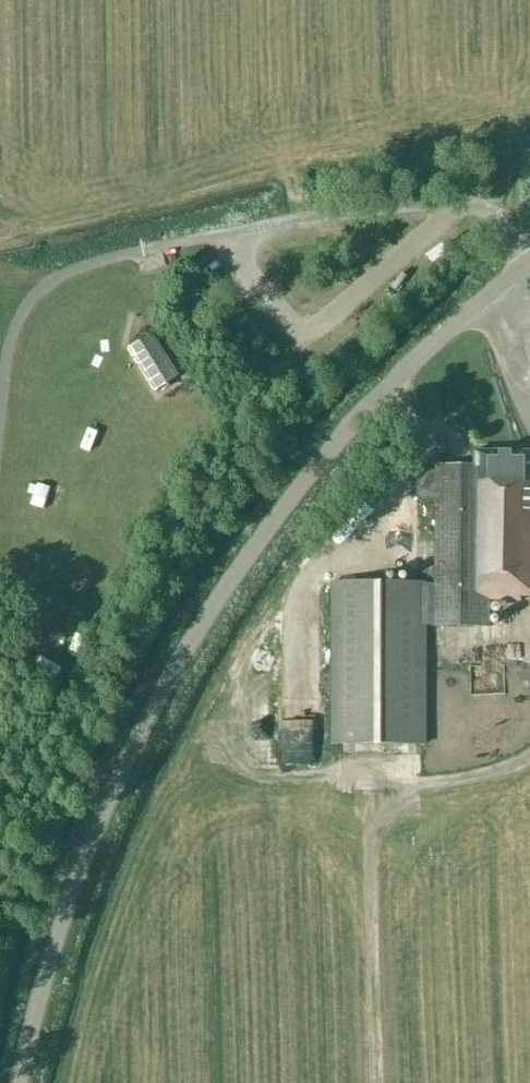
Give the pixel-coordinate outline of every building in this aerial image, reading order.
[(176,377),(155,344),(137,356),(157,389),(176,377)] [(435,626),(490,626),(491,600),(521,600),(521,596),(529,596),(529,450),(475,450),(475,464),(436,464),(436,471),(417,471),(417,497),(436,497),(435,583),(426,583),(332,582),(333,745),(428,744),(427,626),(435,626)] [(43,501),(36,518),(46,522),(53,505),(43,501)] [(41,644),(54,639),(48,624),(35,629),(41,644)]
